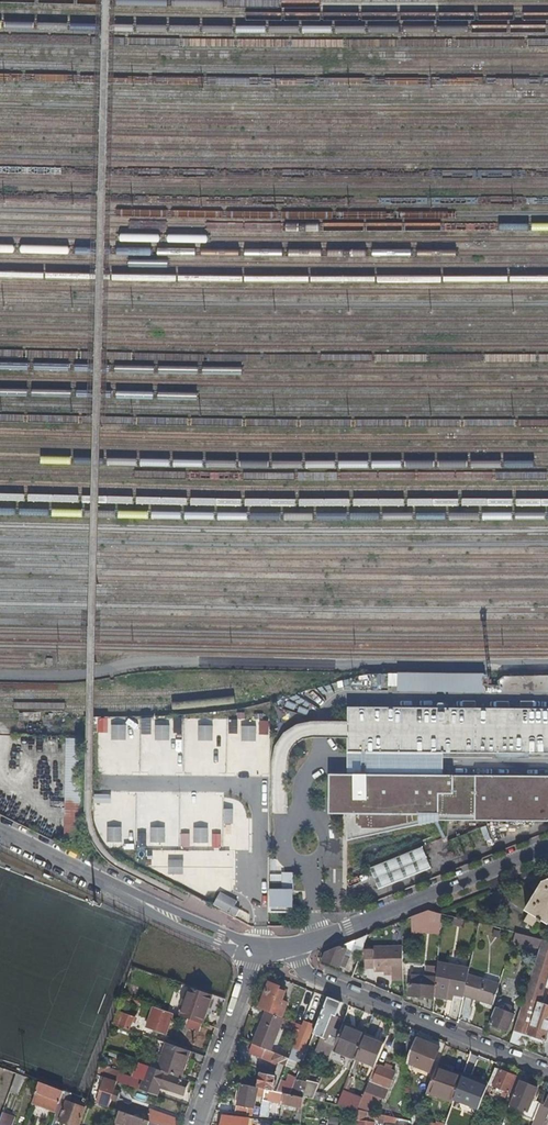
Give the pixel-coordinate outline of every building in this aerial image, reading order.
[(394,694),(404,694),(404,677),(394,678),(394,694)] [(481,677),(404,677),(404,694),(481,695),(481,677)] [(344,756),(440,756),(547,756),(547,711),(344,710),(344,726),(344,756)] [(108,719),(99,719),(99,733),(108,733),(108,719)] [(238,721),(229,721),(229,735),(238,735),(238,721)] [(268,722),(259,722),(259,736),(268,736),(268,722)] [(126,726),(111,726),(111,742),(126,742),(126,726)] [(170,726),(155,726),(155,742),(170,742),(170,726)] [(213,726),(198,726),(198,742),(213,742),(213,726)] [(256,727),(241,727),(241,742),(256,743),(256,727)] [(64,741),(62,846),(77,854),(80,741),(64,741)] [(440,756),(344,756),(344,766),(344,777),(440,778),(440,766),(440,756)] [(344,777),(326,777),(326,817),(344,817),(344,777)] [(435,823),(545,823),(547,822),(547,778),(440,778),(344,777),(344,817),(344,844),(435,823)] [(111,805),(111,796),(97,795),(97,804),(111,805)] [(233,810),(224,810),(224,825),(233,825),(233,810)] [(122,829),(107,829),(107,844),(122,844),(122,829)] [(165,829),(150,829),(150,844),(165,844),(165,829)] [(208,829),(194,829),(194,845),(208,845),(208,829)] [(147,834),(137,834),(137,848),(147,848),(147,834)] [(190,835),(181,835),(181,849),(190,849),(190,835)] [(368,869),(376,891),(428,870),(420,849),(368,869)] [(183,875),(184,861),(168,861),(168,875),(183,875)] [(267,890),(267,913),(290,913),(291,873),(279,873),(279,890),(267,890)] [(268,875),(267,883),(279,883),(279,875),(268,875)] [(523,921),(533,927),(537,920),(540,922),(542,920),(547,924),(547,879),(543,881),(540,885),(537,883),(533,889),(536,891),(525,909),(529,912),(523,921)] [(220,892),(213,905),(236,917),(240,909),(234,906),(237,901),(220,892)] [(429,929),(439,928),(441,912),(429,909),(412,917),(412,931),(430,931),(429,929)] [(513,940),(539,947),(542,939),(515,932),(513,940)] [(365,942),(357,938),(325,952),(321,960),(338,967),(339,966),(344,968),(349,958),(343,956),(346,949),(360,954),(365,942)] [(547,972),(547,941),(542,939),(539,947),(509,1043),(523,1049),(528,1034),(543,1040),(547,1027),(547,1020),(547,1015),(547,1006),(538,1003),(547,972)] [(402,971),(403,971),(402,946),(374,946),(374,971),(385,971),(385,967),(402,967),(402,971)] [(467,975),(469,966),(436,962),(436,971),(435,977),(434,986),(434,996),(446,998),(447,995),(454,996),(463,997),(467,975)] [(435,977),(424,976),(415,975),(415,971),(411,971),(409,995),(432,997),(433,986),(434,986),(435,977)] [(463,997),(492,1006),(499,985),(467,975),(463,997)] [(269,983),(259,1008),(266,1011),(282,1018),(289,1002),(282,1000),(285,992),(279,990),(280,987),(269,983)] [(181,1015),(180,1016),(188,1019),(202,1024),(203,1024),(208,1009),(213,995),(190,988),(186,1000),(181,1015)] [(137,1005),(138,1002),(122,996),(121,1000),(137,1005)] [(315,1051),(329,1057),(331,1050),(336,1038),(331,1036),(334,1029),(331,1028),(336,1015),(341,1003),(327,997),(313,1034),(320,1037),(315,1051)] [(178,1014),(181,1015),(186,1000),(183,999),(178,1014)] [(165,1034),(172,1013),(153,1007),(146,1028),(165,1034)] [(495,1007),(489,1023),(506,1031),(513,1014),(508,1013),(510,1010),(505,1008),(504,1011),(495,1007)] [(208,1009),(203,1024),(206,1025),(211,1010),(208,1009)] [(133,1017),(117,1011),(113,1026),(128,1031),(133,1017)] [(266,1011),(253,1045),(272,1052),(285,1019),(282,1018),(266,1011)] [(298,1015),(295,1023),(301,1025),(304,1020),(304,1018),(298,1015)] [(331,1028),(334,1029),(339,1017),(336,1015),(331,1028)] [(199,1031),(202,1024),(188,1019),(185,1026),(199,1031)] [(297,1036),(306,1040),(312,1025),(305,1022),(303,1026),(301,1025),(297,1036)] [(331,1050),(355,1060),(355,1059),(364,1036),(365,1034),(350,1028),(350,1026),(342,1023),(336,1038),(331,1050)] [(350,1028),(365,1034),(366,1033),(366,1032),(350,1026),(350,1028)] [(364,1036),(384,1044),(385,1041),(366,1033),(365,1034),(364,1036)] [(439,1048),(405,1033),(407,1062),(430,1071),(439,1048)] [(289,1059),(295,1061),(299,1050),(302,1051),(306,1040),(297,1036),(295,1042),(289,1059)] [(355,1059),(374,1067),(376,1064),(379,1056),(384,1044),(364,1036),(355,1059)] [(166,1043),(157,1069),(171,1074),(181,1077),(185,1067),(183,1067),(188,1051),(166,1043)] [(273,1061),(286,1066),(289,1059),(272,1052),(253,1045),(252,1044),(249,1053),(272,1062),(273,1061)] [(292,1069),(295,1061),(289,1059),(286,1066),(292,1069)] [(392,1066),(386,1064),(384,1067),(376,1064),(374,1067),(365,1090),(381,1097),(385,1098),(395,1072),(391,1070),(392,1066)] [(119,1072),(100,1066),(97,1075),(116,1082),(119,1072)] [(462,1075),(437,1066),(437,1068),(462,1077),(462,1075)] [(170,1077),(171,1074),(157,1069),(149,1067),(141,1090),(157,1095),(160,1085),(184,1093),(188,1083),(170,1077)] [(428,1090),(454,1099),(462,1077),(437,1068),(428,1090)] [(516,1076),(495,1068),(488,1085),(483,1098),(491,1102),(494,1094),(491,1093),(493,1089),(494,1088),(494,1086),(495,1087),(493,1092),(499,1095),(502,1089),(510,1092),(516,1076)] [(261,1073),(258,1088),(271,1091),(274,1076),(261,1073)] [(19,1093),(25,1077),(16,1074),(10,1090),(19,1093)] [(108,1106),(116,1082),(97,1075),(94,1082),(102,1084),(96,1103),(108,1106)] [(488,1085),(462,1075),(462,1077),(454,1099),(479,1109),(483,1098),(488,1085)] [(353,1079),(348,1077),(344,1087),(349,1089),(353,1079)] [(318,1084),(296,1079),(293,1085),(290,1095),(303,1097),(312,1099),(318,1084)] [(293,1085),(280,1081),(276,1092),(290,1095),(293,1085)] [(537,1088),(519,1081),(508,1109),(526,1117),(532,1101),(537,1088)] [(31,1104),(53,1112),(56,1103),(59,1104),(63,1092),(38,1082),(31,1104)] [(298,1109),(302,1110),(303,1097),(290,1095),(276,1092),(271,1091),(258,1088),(256,1087),(240,1084),(234,1113),(251,1116),(254,1095),(262,1097),(260,1115),(267,1116),(271,1101),(282,1103),(281,1105),(298,1109)] [(381,1097),(365,1090),(362,1097),(376,1102),(378,1103),(381,1097)] [(427,1094),(453,1103),(454,1099),(428,1090),(427,1094)] [(362,1098),(343,1091),(337,1105),(357,1109),(362,1098)] [(71,1124),(80,1124),(86,1109),(80,1107),(83,1099),(72,1095),(63,1092),(59,1104),(56,1113),(54,1119),(71,1124)] [(546,1122),(547,1119),(547,1098),(543,1096),(540,1104),(534,1120),(531,1124),(545,1124),(546,1122)] [(376,1102),(362,1097),(362,1098),(357,1109),(373,1113),(376,1102)] [(532,1101),(526,1117),(534,1120),(540,1104),(532,1101)] [(383,1123),(384,1115),(373,1113),(357,1109),(356,1120),(358,1120),(357,1124),(371,1124),(372,1123),(363,1121),(364,1117),(376,1118),(376,1122),(383,1123)] [(178,1119),(151,1110),(147,1121),(149,1122),(160,1124),(176,1124),(178,1119)] [(149,1122),(147,1121),(119,1111),(114,1124),(120,1124),(122,1124),(148,1124),(149,1122)] [(13,1117),(2,1113),(0,1118),(0,1124),(10,1124),(13,1117)] [(248,1118),(222,1115),(220,1124),(247,1124),(248,1118)]
